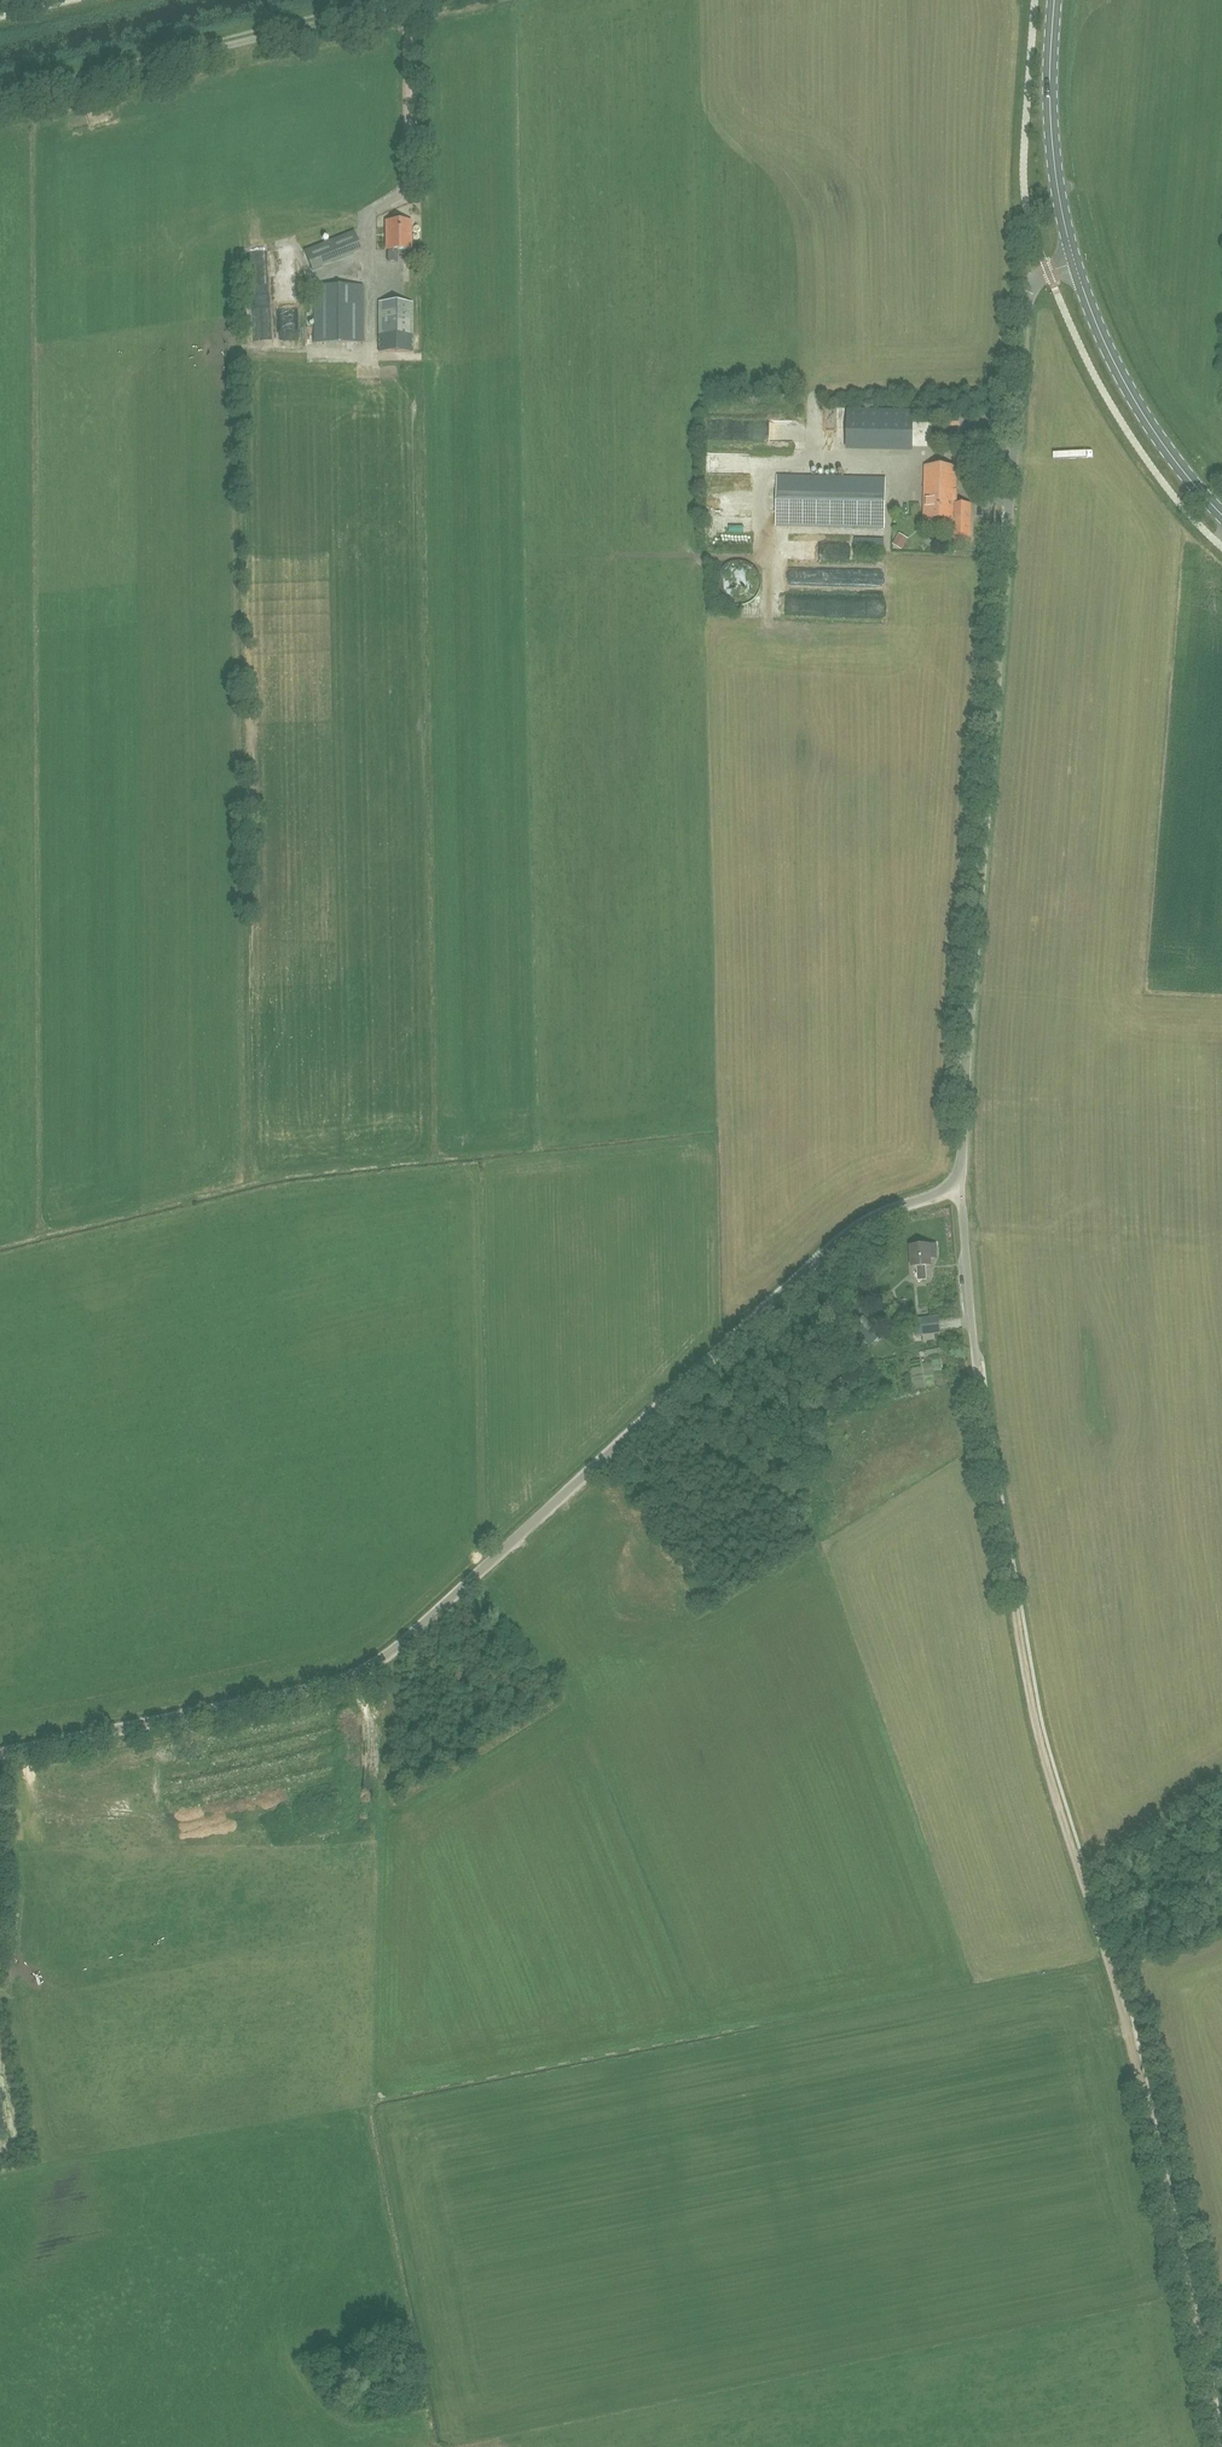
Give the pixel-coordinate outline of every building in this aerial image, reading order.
[(388,250),(411,250),(411,222),(388,222),(388,250)] [(362,251),(354,231),(304,251),(312,270),(362,251)] [(280,256),(280,271),(294,270),(293,255),(280,256)] [(295,315),(294,275),(282,276),(284,315),(295,315)] [(363,343),(363,286),(315,286),(315,342),(363,343)] [(412,353),(413,303),(380,303),(379,353),(412,353)] [(296,333),(284,333),(284,345),(296,345),(296,333)] [(948,426),(959,426),(959,418),(948,418),(948,426)] [(855,422),(855,445),(902,445),(902,422),(855,422)] [(904,458),(904,446),(856,446),(856,458),(904,458)] [(723,460),(723,473),(750,472),(750,459),(723,460)] [(925,467),(925,520),(953,520),(953,538),(971,538),(971,505),(956,505),(956,467),(925,467)] [(885,479),(820,478),(777,477),(776,526),(819,527),(884,528),(885,479)] [(740,591),(740,588),(754,585),(753,577),(744,579),(741,564),(722,568),(727,589),(736,588),(737,592),(740,591)] [(883,618),(883,604),(819,603),(818,618),(883,618)] [(930,1245),(911,1246),(912,1267),(917,1267),(918,1280),(926,1280),(926,1266),(931,1266),(931,1259),(937,1259),(936,1245),(930,1245)] [(851,1328),(870,1347),(883,1335),(864,1316),(851,1328)] [(938,1316),(914,1319),(916,1336),(941,1333),(938,1316)]
